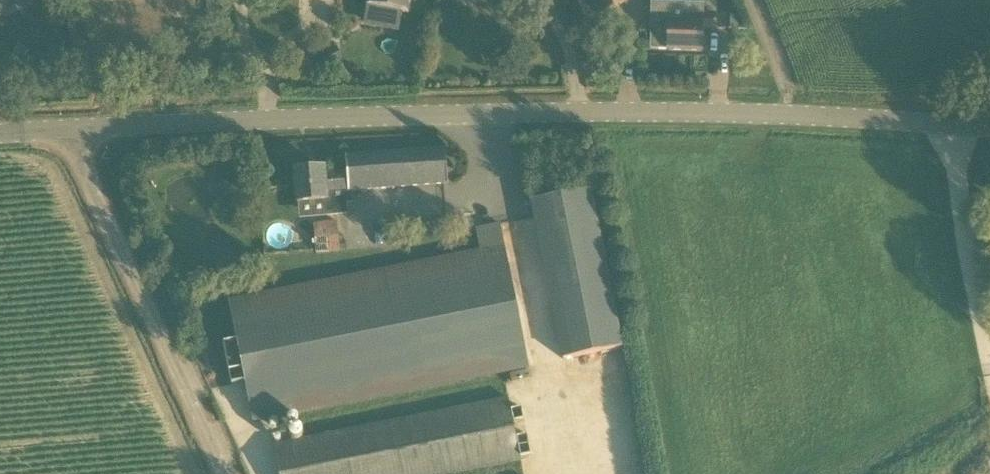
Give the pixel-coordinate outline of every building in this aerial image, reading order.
[(367,6),(408,14),(411,0),(368,0),(367,6)] [(601,14),(626,3),(625,0),(595,0),(601,14)] [(651,22),(651,30),(650,50),(702,52),(703,28),(715,29),(716,14),(704,14),(704,4),(686,4),(685,22),(668,22),(651,22)] [(345,194),(447,185),(445,149),(345,156),(346,172),(325,174),(324,168),(295,171),(298,203),(325,201),(326,216),(347,214),(345,194)] [(622,348),(590,189),(531,201),(563,360),(622,348)] [(316,254),(340,251),(337,224),(313,226),(316,254)] [(500,225),(476,229),(480,253),(229,303),(236,342),(223,345),(232,385),(245,383),(252,422),(529,367),(500,225)] [(248,420),(235,391),(222,397),(235,426),(248,420)] [(293,443),(273,446),(279,473),(449,473),(520,460),(520,458),(531,455),(527,435),(515,437),(512,423),(523,420),(521,408),(510,410),(508,399),(293,443)]
